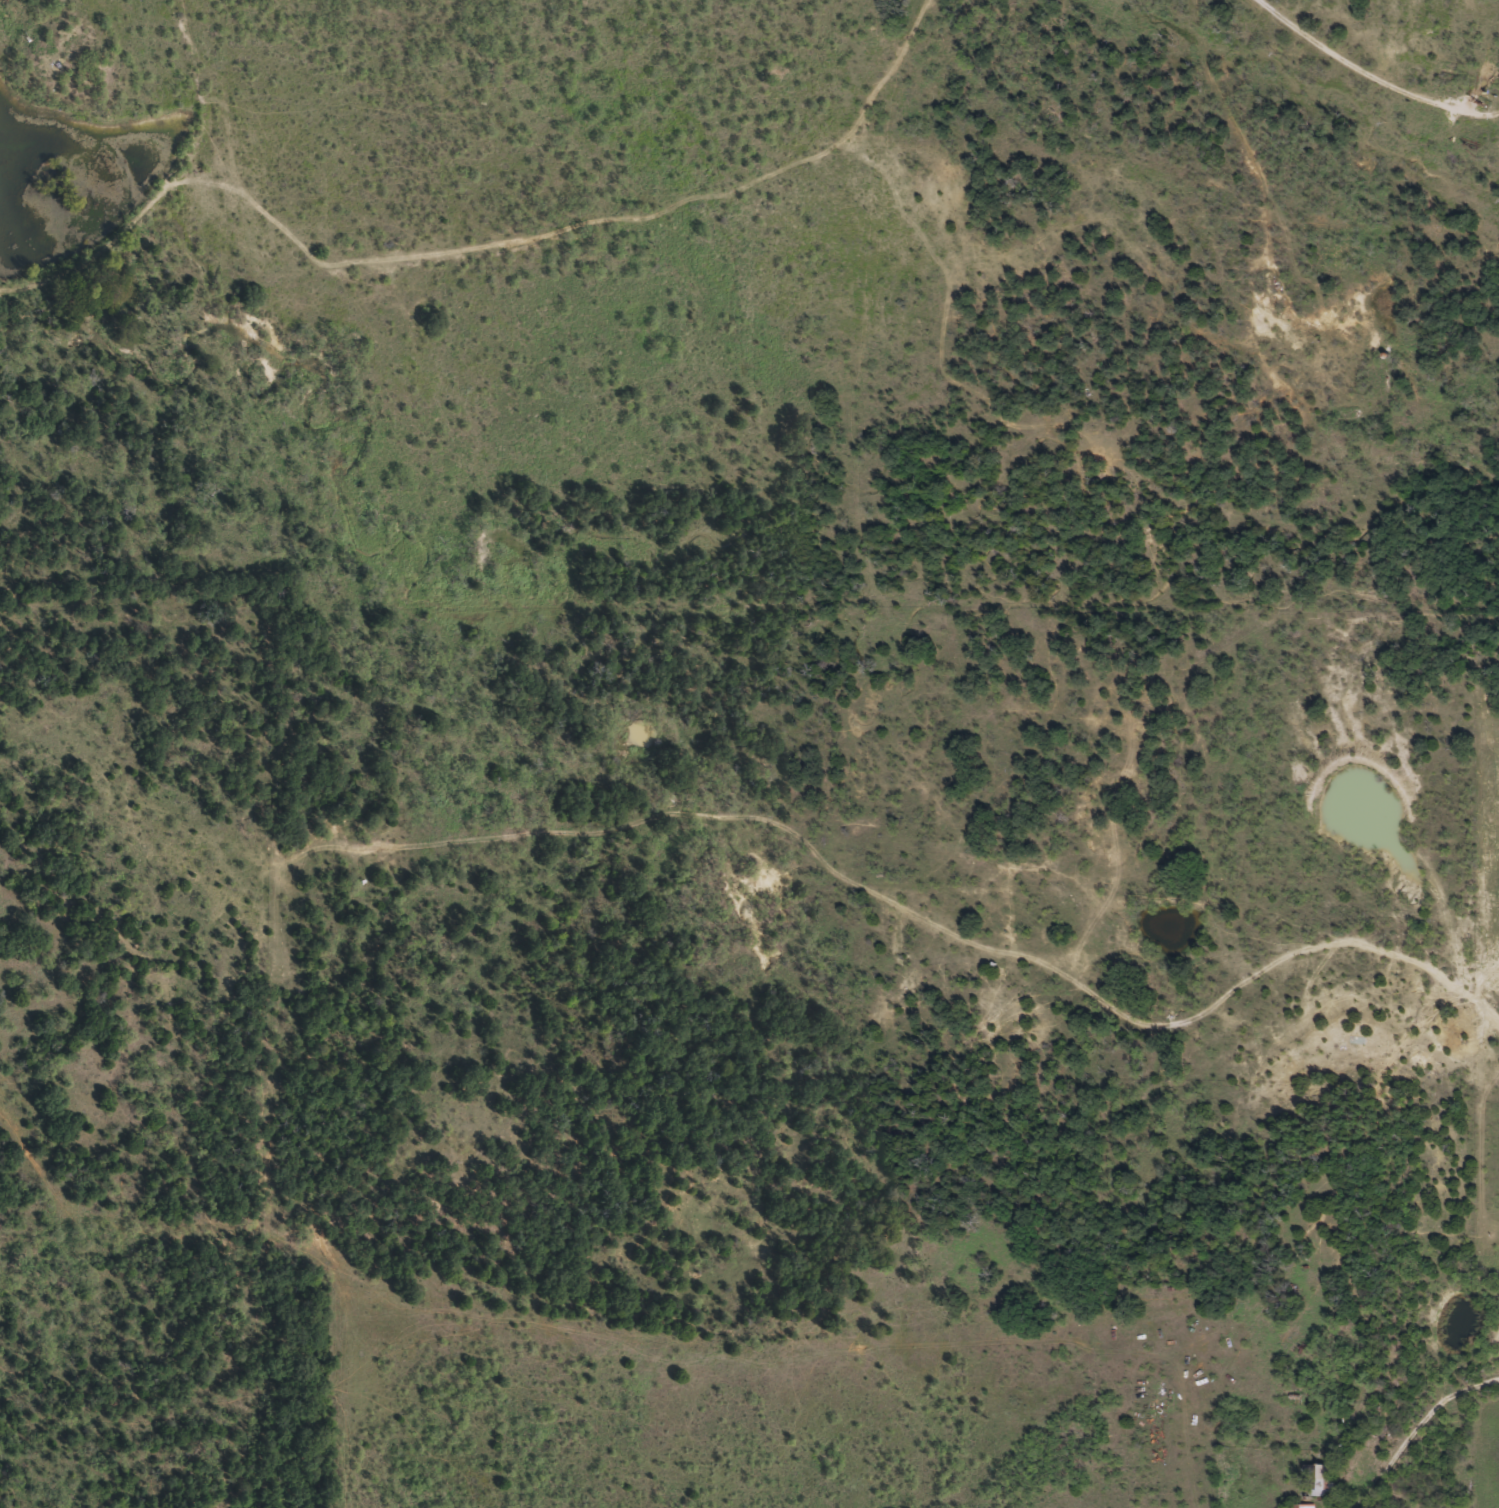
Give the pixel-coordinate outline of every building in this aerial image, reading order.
[(1308,1466),(1308,1497),(1335,1497),(1335,1466),(1308,1466)]
